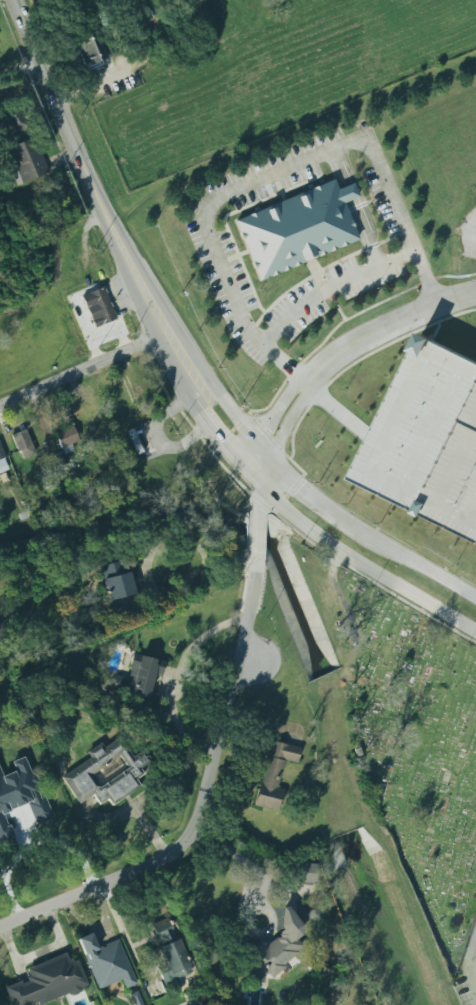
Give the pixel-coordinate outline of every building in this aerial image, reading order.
[(101,60),(106,58),(95,32),(74,41),(87,74),(104,67),(101,60)] [(0,117),(11,137),(30,127),(20,107),(0,117)] [(49,172),(33,137),(9,148),(20,172),(12,175),(17,186),(49,172)] [(330,182),(235,220),(259,279),(356,240),(330,182)] [(101,286),(115,318),(93,329),(91,322),(80,326),(75,311),(84,307),(82,303),(88,300),(86,293),(101,286)] [(475,537),(475,363),(415,337),(353,485),(475,537)] [(71,444),(78,442),(72,424),(54,431),(63,455),(74,451),(71,444)] [(11,435),(22,459),(36,453),(25,429),(11,435)] [(10,469),(0,446),(0,473),(10,469)] [(103,564),(110,614),(134,610),(128,561),(103,564)] [(155,702),(159,688),(152,687),(155,674),(162,675),(165,662),(133,654),(127,678),(103,672),(99,689),(155,702)] [(61,776),(78,804),(93,795),(99,805),(108,800),(111,805),(141,788),(136,779),(144,775),(140,769),(151,762),(144,750),(133,756),(122,737),(103,747),(101,743),(85,752),(89,760),(61,776)] [(277,788),(284,760),(297,763),(300,748),(270,741),(256,806),(279,811),(284,789),(277,788)] [(27,756),(13,762),(16,771),(2,777),(0,772),(0,843),(13,837),(4,813),(27,804),(35,824),(51,818),(27,756)] [(303,947),(295,938),(305,927),(284,907),(274,917),(284,927),(267,945),(261,939),(242,958),(262,978),(267,974),(271,979),(303,947)] [(179,939),(169,942),(165,930),(171,928),(168,918),(151,924),(168,971),(160,974),(163,983),(191,973),(179,939)] [(77,938),(97,990),(121,980),(125,989),(136,984),(118,939),(97,948),(91,933),(77,938)] [(67,993),(39,1004),(37,1004),(36,1002),(29,1004),(10,1004),(3,988),(19,981),(21,984),(27,982),(25,978),(29,976),(26,969),(63,953),(66,960),(69,958),(71,963),(75,961),(85,985),(78,988),(80,992),(70,996),(69,993),(67,993)] [(134,1004),(142,1004),(136,992),(129,995),(134,1004)]
